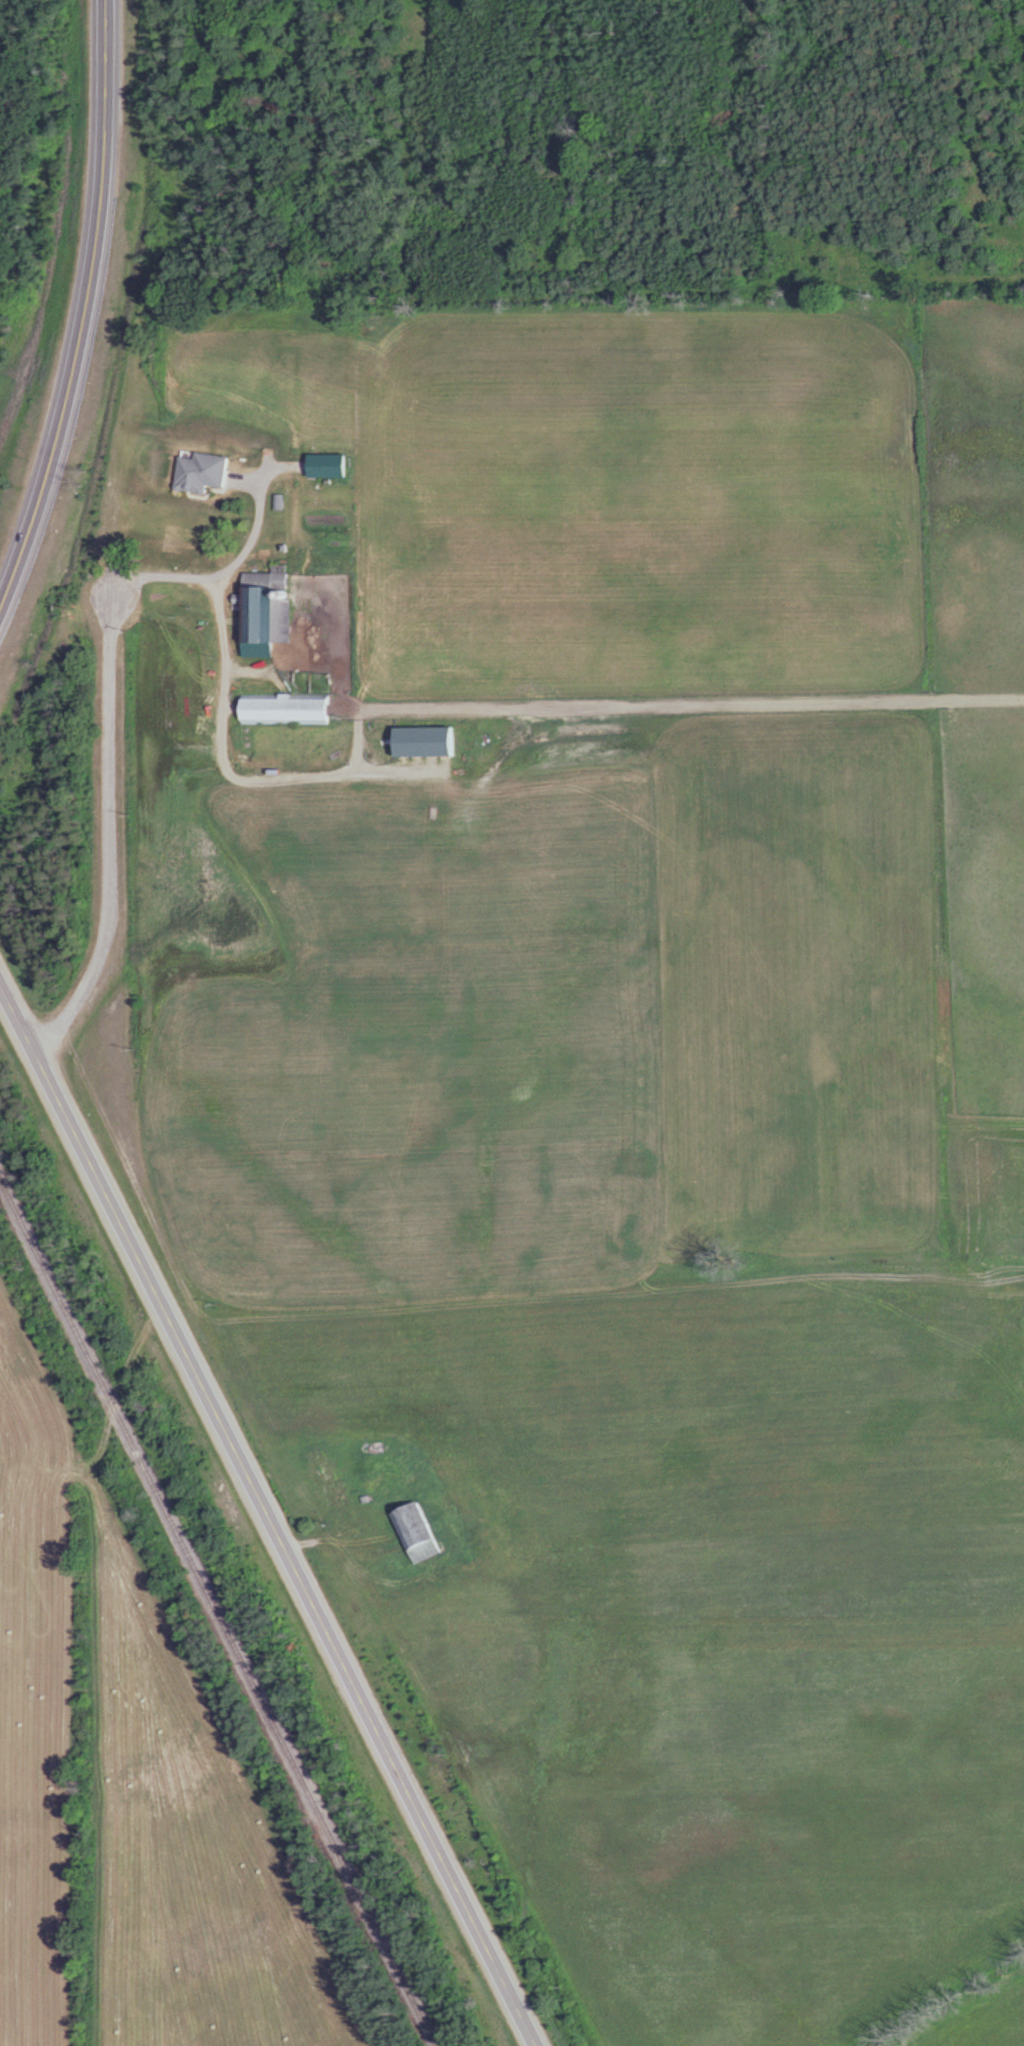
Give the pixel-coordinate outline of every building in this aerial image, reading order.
[(271,572),(240,573),(240,657),(272,657),(272,644),(289,644),(289,564),(271,564),(271,572)] [(329,723),(330,695),(237,694),(237,722),(329,723)] [(419,1499),(389,1510),(411,1565),(440,1553),(419,1499)]
